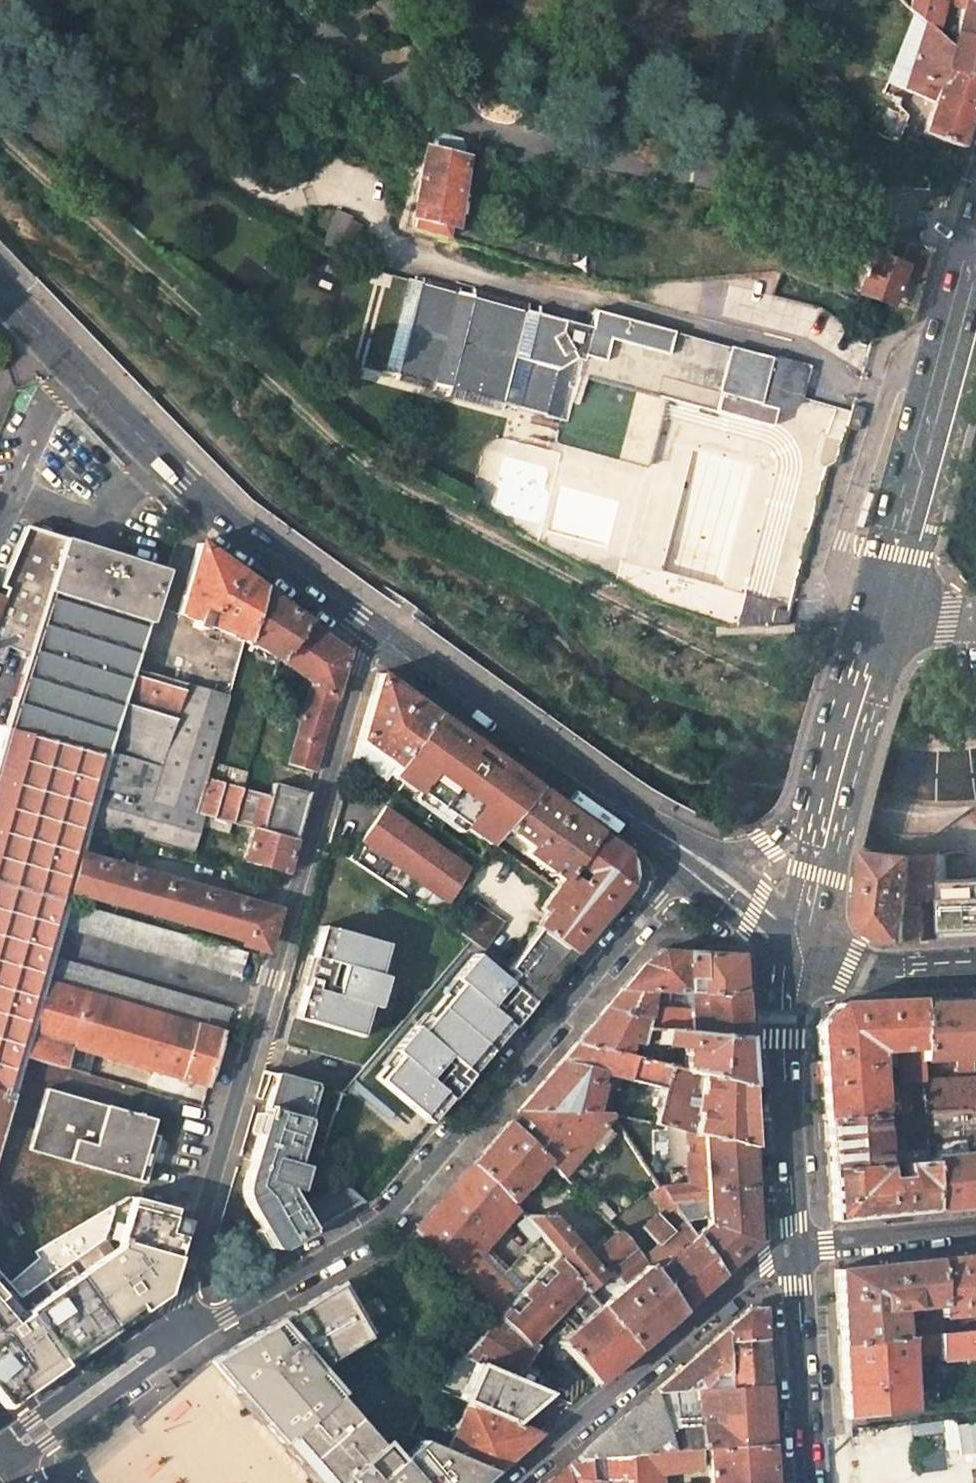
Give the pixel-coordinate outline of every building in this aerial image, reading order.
[(906,2),(915,10),(931,25),(934,15),(939,0),(906,0),(906,2)] [(962,1),(955,30),(975,37),(975,0),(960,0),(962,1)] [(931,25),(915,10),(890,85),(935,102),(946,67),(951,45),(939,33),(931,25)] [(946,23),(934,15),(931,25),(939,33),(946,23)] [(955,30),(946,23),(939,33),(951,45),(955,30)] [(951,45),(946,67),(975,77),(975,37),(955,30),(951,45)] [(946,67),(935,102),(924,133),(964,147),(973,112),(975,100),(975,77),(946,67)] [(69,83),(63,89),(81,104),(86,97),(69,83)] [(902,97),(892,94),(875,132),(882,137),(898,143),(908,118),(899,107),(902,97)] [(423,151),(412,194),(408,214),(410,215),(406,232),(441,241),(444,224),(447,223),(462,160),(459,159),(464,139),(429,132),(425,151),(423,151)] [(67,160),(61,154),(56,158),(64,165),(67,160)] [(353,228),(339,223),(331,249),(346,253),(353,228)] [(874,259),(861,292),(892,303),(904,270),(874,259)] [(771,410),(778,411),(780,411),(791,407),(800,401),(800,397),(803,384),(794,383),(798,364),(594,316),(588,316),(576,313),(571,331),(518,318),(520,311),(452,296),(450,302),(439,299),(440,296),(401,285),(400,290),(386,287),(363,382),(379,386),(378,390),(415,399),(416,395),(428,397),(427,405),(483,418),(485,409),(508,415),(654,450),(670,383),(757,403),(756,407),(771,410)] [(30,525),(4,586),(9,588),(6,598),(0,596),(0,665),(2,666),(8,649),(30,657),(0,753),(0,1140),(25,1053),(44,984),(51,957),(60,928),(67,904),(70,894),(80,858),(90,826),(103,783),(137,667),(165,573),(30,525)] [(199,543),(177,610),(198,618),(196,624),(211,629),(213,624),(246,638),(259,588),(227,564),(199,543)] [(259,588),(246,638),(278,659),(306,622),(276,600),(259,588)] [(742,595),(734,628),(783,626),(784,624),(788,606),(742,595)] [(278,659),(310,681),(287,763),(313,771),(348,653),(323,635),(306,622),(278,659)] [(199,812),(208,776),(230,696),(137,667),(103,783),(199,812)] [(415,700),(378,673),(353,758),(385,782),(388,777),(395,767),(433,713),(415,700)] [(518,813),(538,790),(480,748),(433,713),(395,767),(420,785),(415,793),(462,826),(467,818),(496,839),(507,827),(518,813)] [(219,764),(216,777),(244,784),(248,771),(219,764)] [(420,785),(395,767),(388,777),(414,795),(415,793),(420,785)] [(270,794),(243,786),(208,776),(199,812),(232,821),(253,828),(293,840),(303,808),(307,793),(273,783),(270,794)] [(217,827),(230,831),(232,821),(199,812),(103,783),(90,826),(193,855),(203,823),(217,827)] [(553,800),(538,790),(518,813),(507,827),(531,847),(526,853),(561,882),(597,832),(553,800)] [(468,874),(381,818),(364,845),(450,901),(468,874)] [(467,818),(462,826),(460,828),(489,848),(496,839),(467,818)] [(207,859),(217,827),(203,823),(193,855),(207,859)] [(293,840),(253,828),(243,861),(284,873),(288,858),(293,840)] [(611,842),(597,832),(561,882),(541,909),(546,913),(537,927),(573,953),(601,918),(627,887),(623,851),(611,842)] [(945,900),(942,853),(911,855),(870,851),(865,888),(863,904),(861,920),(871,933),(910,946),(930,945),(927,901),(945,900)] [(970,929),(966,852),(942,853),(945,900),(948,944),(975,942),(975,928),(970,929)] [(268,929),(273,912),(80,858),(70,894),(263,947),(268,929)] [(477,900),(456,928),(480,946),(483,949),(504,921),(477,900)] [(241,978),(248,954),(67,904),(60,928),(241,978)] [(440,916),(436,931),(448,940),(452,925),(440,917),(440,916)] [(375,1066),(434,1116),(573,953),(537,927),(510,960),(519,967),(510,976),(502,970),(506,966),(483,949),(480,946),(459,969),(467,976),(425,1023),(416,1015),(375,1066)] [(372,1012),(381,981),(373,979),(378,963),(382,964),(386,950),(318,930),(291,1021),(359,1042),(363,1027),(359,1026),(364,1010),(372,1012)] [(645,960),(623,986),(740,991),(739,967),(737,953),(661,948),(645,960)] [(51,957),(44,984),(224,1034),(231,1007),(51,957)] [(224,1034),(44,984),(25,1053),(82,1070),(87,1052),(208,1086),(224,1034)] [(642,1029),(743,1036),(741,1009),(740,991),(623,986),(615,996),(605,1006),(645,1015),(642,1029)] [(918,999),(923,1079),(938,1078),(937,1057),(957,1056),(958,1077),(975,1075),(975,1070),(975,1060),(972,996),(934,998),(918,999)] [(826,1118),(925,1113),(975,1110),(975,1075),(958,1077),(938,1078),(923,1079),(918,999),(838,1002),(820,1023),(820,1029),(821,1042),(825,1107),(826,1118)] [(629,1040),(639,1042),(642,1029),(645,1015),(605,1006),(587,1028),(576,1041),(626,1054),(629,1040)] [(744,1059),(743,1036),(642,1029),(639,1042),(636,1056),(674,1066),(673,1047),(689,1049),(690,1070),(746,1084),(744,1059)] [(626,1054),(576,1041),(548,1075),(519,1107),(591,1113),(599,1085),(597,1084),(600,1072),(624,1079),(631,1055),(626,1054)] [(653,1123),(666,1126),(749,1145),(749,1142),(747,1113),(746,1084),(690,1070),(674,1066),(636,1056),(631,1055),(624,1079),(656,1088),(651,1106),(658,1108),(653,1123)] [(399,1098),(363,1069),(354,1079),(390,1111),(399,1098)] [(293,1187),(299,1169),(289,1166),(312,1085),(275,1074),(244,1179),(243,1187),(244,1199),(247,1207),(261,1228),(255,1232),(264,1246),(270,1242),(279,1250),(361,1202),(338,1182),(295,1208),(282,1188),(283,1185),(293,1187)] [(149,1130),(153,1116),(47,1084),(28,1144),(144,1180),(159,1132),(149,1130)] [(612,1114),(591,1113),(519,1107),(514,1113),(509,1119),(548,1157),(563,1171),(569,1164),(612,1114)] [(975,1204),(975,1110),(925,1113),(928,1161),(931,1209),(960,1206),(975,1204)] [(826,1118),(827,1138),(829,1169),(928,1161),(925,1113),(826,1118)] [(548,1157),(509,1119),(477,1157),(473,1162),(512,1197),(525,1183),(548,1157)] [(695,1235),(720,1274),(756,1243),(753,1209),(749,1145),(666,1126),(669,1165),(687,1165),(688,1183),(662,1185),(674,1202),(697,1201),(708,1201),(709,1222),(695,1235)] [(928,1161),(829,1169),(831,1206),(832,1220),(882,1214),(931,1209),(928,1161)] [(503,1211),(523,1232),(533,1222),(527,1214),(512,1197),(473,1162),(436,1205),(416,1229),(499,1314),(534,1277),(519,1262),(502,1280),(499,1277),(500,1273),(475,1246),(503,1211)] [(582,1176),(569,1164),(563,1171),(575,1183),(582,1176)] [(619,1211),(582,1176),(575,1183),(610,1216),(619,1211)] [(674,1202),(662,1185),(659,1185),(649,1191),(669,1223),(675,1230),(686,1221),(682,1215),(674,1202)] [(4,1408),(42,1381),(37,1374),(57,1359),(136,1301),(155,1287),(157,1282),(165,1285),(186,1211),(128,1193),(111,1203),(102,1235),(14,1296),(0,1278),(0,1403),(4,1408)] [(698,1215),(697,1201),(674,1202),(682,1215),(698,1215)] [(669,1223),(658,1211),(644,1224),(659,1242),(644,1256),(679,1310),(696,1295),(720,1274),(695,1235),(686,1221),(675,1230),(669,1223)] [(679,1310),(644,1256),(632,1237),(621,1227),(600,1247),(614,1264),(605,1272),(591,1255),(558,1216),(527,1214),(533,1222),(545,1236),(558,1252),(637,1347),(659,1328),(679,1310)] [(545,1236),(533,1222),(523,1232),(516,1240),(528,1253),(545,1236)] [(558,1340),(568,1352),(595,1384),(637,1347),(558,1252),(541,1270),(534,1277),(499,1314),(458,1357),(511,1379),(535,1347),(530,1341),(568,1300),(583,1318),(558,1340)] [(528,1253),(519,1262),(534,1277),(541,1270),(528,1253)] [(938,1257),(944,1336),(975,1333),(975,1254),(963,1255),(938,1257)] [(838,1302),(841,1347),(904,1341),(901,1310),(915,1309),(916,1317),(926,1316),(927,1325),(916,1326),(917,1339),(944,1336),(938,1257),(888,1263),(836,1268),(837,1287),(838,1302)] [(330,1360),(351,1347),(345,1337),(362,1327),(337,1285),(214,1357),(204,1364),(240,1405),(244,1401),(250,1408),(256,1415),(252,1419),(310,1482),(481,1482),(494,1472),(445,1451),(422,1441),(420,1442),(427,1450),(398,1476),(391,1468),(371,1445),(377,1440),(338,1396),(332,1400),(312,1376),(318,1371),(330,1360)] [(652,1393),(765,1384),(762,1326),(761,1310),(747,1310),(689,1361),(652,1393)] [(362,1327),(345,1337),(351,1347),(368,1337),(362,1327)] [(917,1339),(904,1341),(841,1347),(843,1378),(845,1418),(937,1408),(935,1377),(910,1379),(908,1357),(937,1354),(938,1361),(975,1356),(975,1333),(944,1336),(917,1339)] [(511,1379),(458,1357),(430,1387),(465,1401),(525,1425),(556,1397),(511,1379)] [(338,1396),(318,1371),(312,1376),(332,1400),(338,1396)] [(616,1424),(579,1456),(658,1452),(704,1449),(716,1448),(769,1445),(767,1415),(765,1384),(652,1393),(616,1424)] [(541,1431),(525,1425),(465,1401),(445,1451),(494,1472),(517,1453),(541,1431)] [(420,1442),(391,1468),(398,1476),(427,1450),(420,1442)] [(716,1448),(704,1449),(658,1452),(659,1469),(689,1467),(698,1462),(697,1456),(707,1455),(709,1482),(771,1482),(771,1472),(769,1445),(716,1448)] [(659,1469),(658,1452),(579,1456),(548,1482),(659,1482),(659,1469)]
